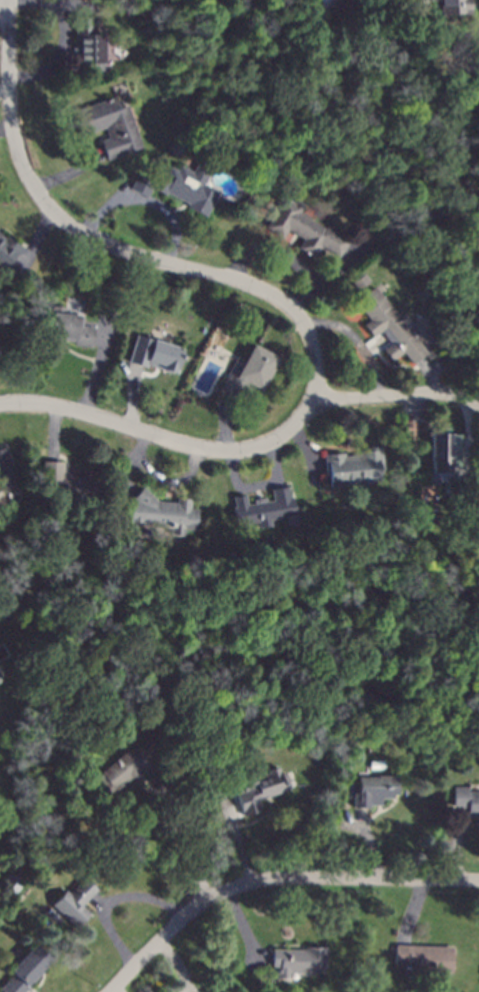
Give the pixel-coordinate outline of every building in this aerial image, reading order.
[(439,13),(439,0),(469,0),(470,13),(439,13)] [(94,33),(104,33),(103,70),(84,69),(84,63),(78,63),(78,53),(76,53),(76,17),(94,17),(94,33)] [(468,53),(478,45),(478,67),(468,53)] [(119,106),(126,104),(141,147),(106,158),(100,140),(108,137),(105,127),(80,135),(72,111),(116,96),(119,106)] [(210,169),(202,185),(217,193),(205,216),(187,206),(188,204),(166,192),(165,194),(151,187),(146,197),(129,188),(137,173),(152,180),(157,170),(166,174),(170,166),(177,169),(180,165),(192,171),(197,161),(210,169)] [(294,203),(296,200),(303,205),(299,212),(325,228),(325,227),(332,231),(333,228),(343,234),(341,237),(348,242),(339,256),(321,245),(313,258),(298,248),(304,239),(288,229),(283,238),(266,227),(284,197),(294,203)] [(2,270),(0,268),(0,233),(5,237),(7,234),(23,249),(17,255),(16,254),(2,270)] [(363,273),(369,281),(358,290),(352,282),(363,273)] [(395,314),(401,309),(418,332),(413,336),(425,352),(411,363),(402,351),(391,360),(382,349),(391,343),(381,330),(372,336),(363,324),(369,319),(356,301),(375,286),(395,314)] [(65,307),(65,313),(83,315),(81,325),(95,327),(93,347),(75,345),(75,341),(49,338),(49,335),(37,334),(39,319),(50,320),(52,305),(65,307)] [(153,339),(183,348),(175,373),(147,365),(146,367),(128,361),(137,334),(153,339)] [(278,358),(261,390),(249,383),(248,385),(251,387),(245,398),(242,397),(241,399),(220,387),(237,355),(245,359),(253,344),(278,358)] [(449,434),(457,434),(457,466),(449,466),(449,476),(430,476),(430,426),(449,427),(449,434)] [(12,503),(0,508),(0,448),(4,446),(12,466),(7,468),(9,475),(7,476),(9,483),(11,482),(14,492),(9,494),(12,503)] [(381,470),(378,470),(379,480),(369,481),(369,484),(358,485),(358,482),(340,484),(340,487),(329,488),(328,474),(325,474),(323,454),(343,453),(343,456),(360,454),(360,451),(368,450),(368,447),(379,446),(381,470)] [(63,461),(62,475),(96,476),(95,502),(78,502),(78,506),(64,506),(64,501),(47,501),(48,480),(41,479),(41,461),(63,461)] [(464,501),(446,501),(446,480),(463,481),(465,481),(464,501)] [(289,497),(291,496),(295,515),(269,520),(270,525),(257,527),(256,521),(235,525),(232,507),(235,506),(233,496),(245,494),(247,504),(253,503),(253,500),(265,498),(265,501),(273,500),(271,489),(287,486),(289,497)] [(157,500),(176,503),(177,497),(190,499),(189,508),(197,509),(195,530),(183,529),(182,536),(169,535),(170,528),(155,526),(155,524),(128,521),(131,501),(130,500),(143,488),(157,500)] [(163,746),(155,752),(168,768),(151,782),(143,773),(137,777),(132,776),(115,790),(101,772),(128,750),(129,752),(152,733),(163,746)] [(323,750),(318,757),(314,753),(319,746),(323,750)] [(280,774),(285,772),(290,787),(284,789),(285,791),(257,799),(261,809),(241,815),(233,790),(241,787),(238,778),(253,773),(254,778),(267,773),(266,770),(277,766),(280,774)] [(393,777),(397,777),(397,795),(393,795),(392,798),(381,798),(381,805),(370,805),(370,807),(353,807),(354,792),(357,792),(358,776),(378,777),(378,775),(393,776),(393,777)] [(469,791),(478,791),(478,815),(466,815),(466,807),(452,807),(452,786),(469,786),(469,791)] [(22,882),(13,896),(0,887),(9,873),(22,882)] [(97,889),(82,905),(90,912),(76,928),(51,905),(66,889),(69,893),(83,877),(97,889)] [(46,968),(23,991),(4,991),(0,988),(12,975),(9,972),(10,971),(9,970),(34,943),(50,959),(43,966),(46,968)] [(453,946),(452,972),(417,971),(417,965),(393,964),(394,944),(453,946)] [(326,947),(326,953),(324,953),(324,972),(290,971),(290,978),(275,978),(276,966),(273,966),(273,948),(305,949),(305,946),(326,947)]
